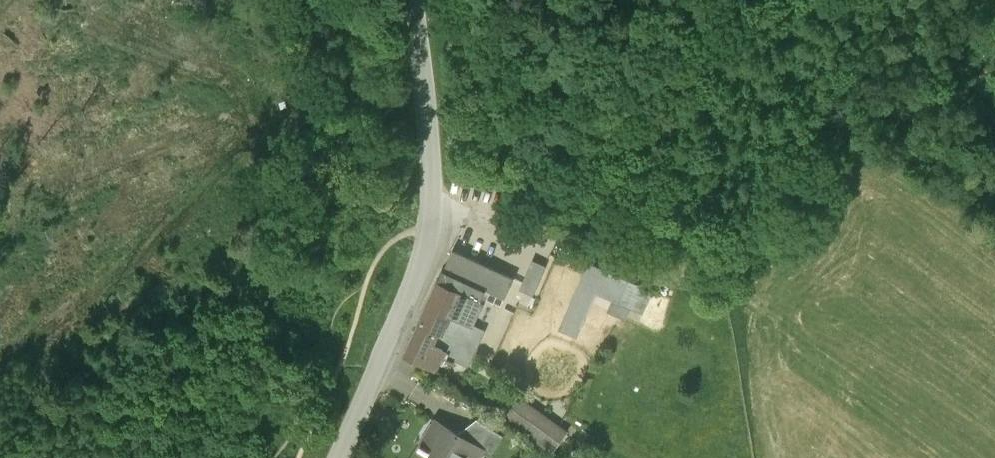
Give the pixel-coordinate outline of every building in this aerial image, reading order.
[(514,277),(453,249),(444,269),(486,288),(505,297),(514,277)] [(590,262),(565,317),(581,324),(605,269),(590,262)] [(444,269),(443,268),(404,354),(407,355),(448,374),(455,359),(448,356),(451,351),(447,349),(462,319),(471,323),(486,288),(444,269)] [(567,431),(520,397),(506,416),(552,451),(567,431)] [(504,434),(477,418),(467,436),(483,446),(482,448),(492,454),(504,434)] [(444,422),(427,450),(419,446),(412,457),(476,457),(482,448),(483,446),(467,436),(444,422)]
